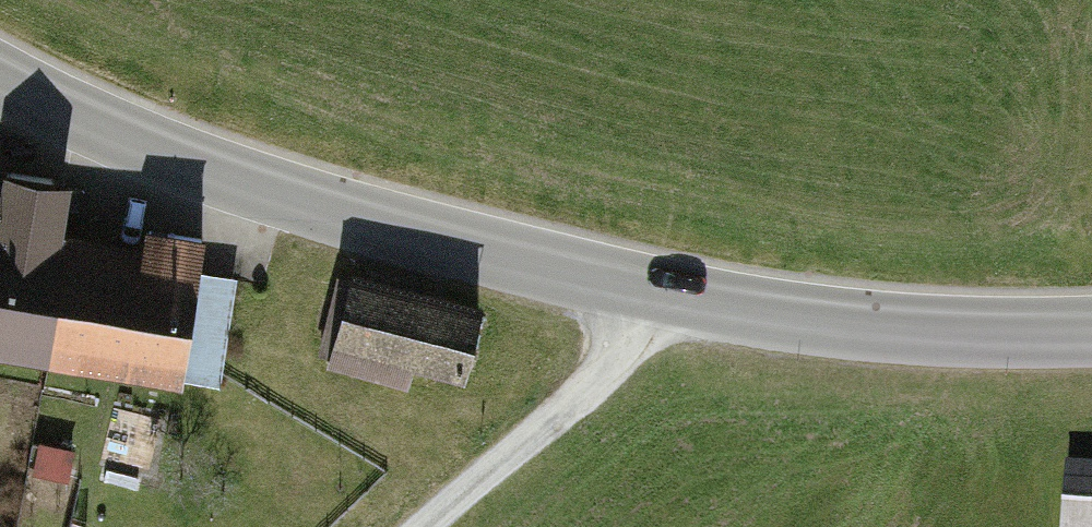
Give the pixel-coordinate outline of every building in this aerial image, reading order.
[(49,370),(68,242),(75,194),(7,184),(0,231),(0,363),(49,370)] [(144,253),(68,242),(49,370),(187,391),(208,247),(147,237),(144,253)] [(487,310),(353,280),(349,296),(336,293),(323,350),(336,353),(332,374),(414,393),(418,372),(470,384),(487,310)] [(75,460),(36,452),(30,481),(70,488),(75,460)] [(1064,475),(1060,526),(1091,526),(1091,477),(1064,475)]
